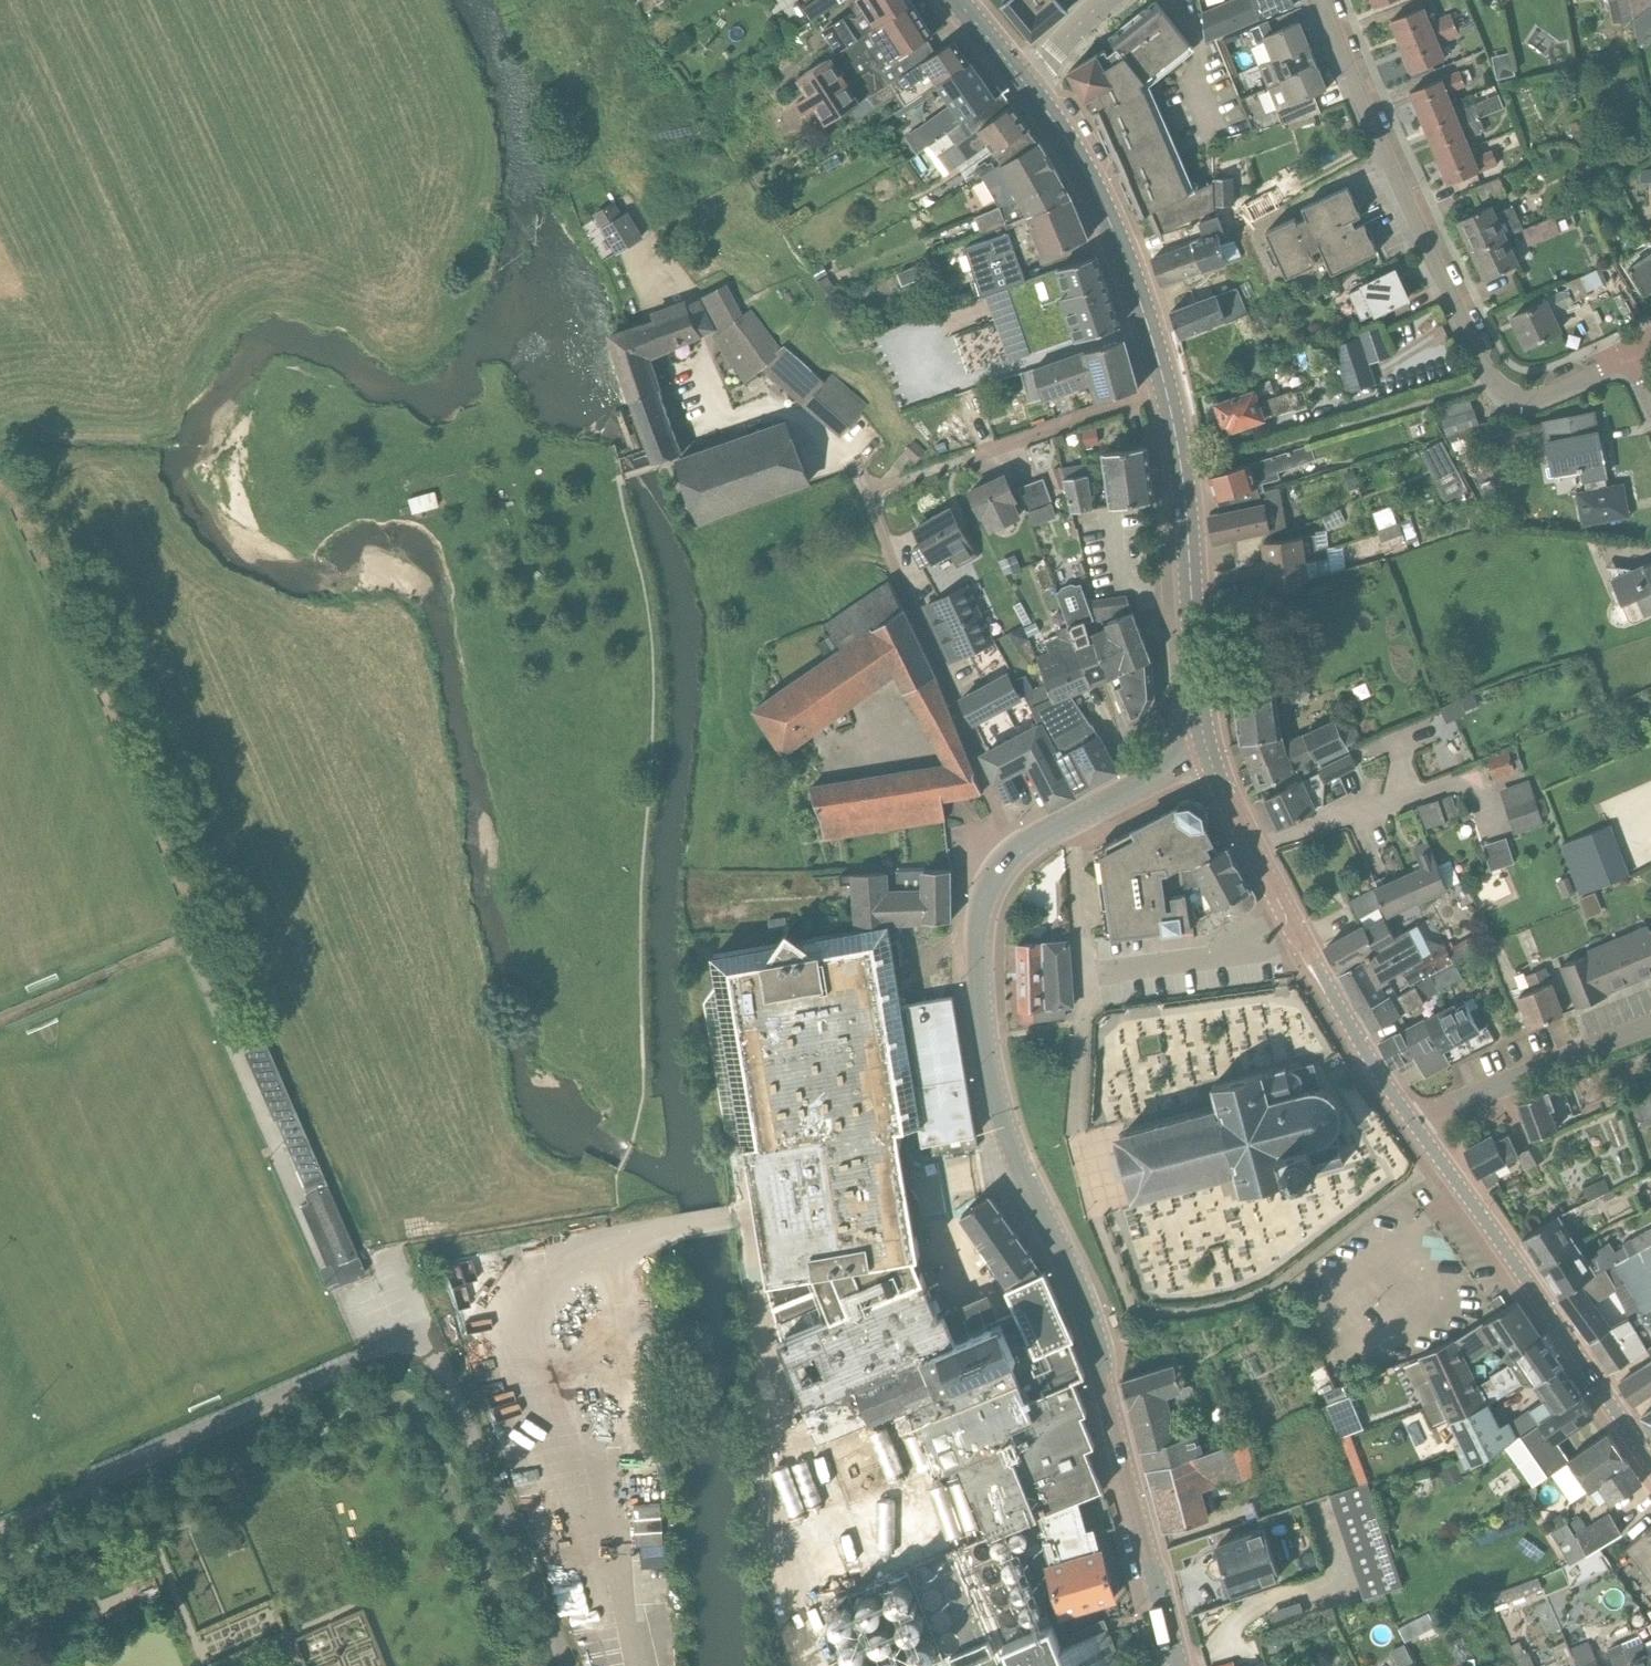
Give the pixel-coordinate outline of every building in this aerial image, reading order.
[(841,0),(815,0),(804,7),(812,20),(841,1),(841,0)] [(936,52),(927,39),(933,35),(910,0),(892,0),(870,14),(867,11),(855,18),(847,17),(845,18),(858,39),(840,50),(857,77),(871,69),(882,87),(936,52)] [(892,0),(859,0),(867,11),(870,14),(892,0)] [(1004,2),(1034,37),(1070,7),(1067,3),(1070,0),(1006,0),(1004,2)] [(1256,20),(1295,5),(1293,0),(1231,0),(1231,1),(1203,13),(1205,23),(1204,23),(1205,41),(1256,20)] [(1613,23),(1633,19),(1629,0),(1608,0),(1613,23)] [(1650,6),(1650,0),(1629,0),(1633,19),(1650,6)] [(1214,205),(1214,182),(1190,192),(1142,83),(1190,45),(1156,1),(1144,10),(1143,9),(1121,27),(1122,28),(1110,37),(1118,47),(1109,54),(1106,49),(1070,71),(1092,107),(1093,106),(1096,110),(1094,111),(1100,125),(1098,125),(1110,152),(1111,151),(1122,176),(1121,177),(1132,203),(1133,202),(1139,216),(1149,212),(1158,233),(1215,209),(1214,205)] [(1633,19),(1640,46),(1650,38),(1650,6),(1633,19)] [(1402,46),(1456,24),(1452,14),(1430,23),(1423,7),(1392,20),(1402,46)] [(838,52),(840,50),(858,39),(845,18),(825,31),(838,52)] [(1259,65),(1309,44),(1300,21),(1265,36),(1260,24),(1251,28),(1258,45),(1252,47),(1259,65)] [(1464,22),(1457,25),(1461,34),(1468,31),(1464,22)] [(1413,72),(1445,58),(1439,43),(1461,34),(1456,24),(1402,46),(1413,72)] [(939,84),(971,63),(955,40),(937,53),(936,52),(882,87),(867,97),(875,109),(899,94),(906,105),(939,84)] [(1268,87),(1318,66),(1309,44),(1259,65),(1268,87)] [(867,97),(882,87),(871,69),(857,77),(840,50),(838,52),(829,57),(800,76),(812,93),(797,102),(803,112),(818,103),(829,121),(867,97)] [(1515,75),(1512,61),(1494,65),(1498,80),(1515,75)] [(948,132),(996,98),(971,63),(939,84),(954,104),(917,130),(927,144),(946,130),(948,132)] [(1321,111),(1314,94),(1327,89),(1318,66),(1268,87),(1284,123),(1287,122),(1314,114),(1321,111)] [(1421,114),(1451,102),(1447,92),(1465,84),(1460,71),(1411,91),(1421,114)] [(995,151),(1030,128),(1004,92),(996,98),(948,132),(955,142),(936,155),(948,170),(968,156),(969,156),(988,142),(995,151)] [(1431,137),(1480,117),(1475,105),(1456,112),(1451,102),(1421,114),(1431,137)] [(1440,160),(1470,148),(1466,137),(1485,130),(1480,117),(1431,137),(1440,160)] [(1003,163),(1040,142),(1030,128),(995,151),(1003,163)] [(796,143),(800,149),(807,145),(803,138),(796,143)] [(1022,201),(1062,181),(1040,142),(1003,163),(995,167),(981,175),(1000,207),(1015,201),(1016,203),(1021,200),(1022,201)] [(714,164),(725,156),(719,146),(707,153),(714,164)] [(1503,176),(1493,150),(1474,158),(1470,148),(1440,160),(1450,183),(1476,172),(1481,185),(1500,177),(1503,176)] [(981,175),(995,167),(992,162),(988,164),(986,161),(972,171),(977,178),(981,175)] [(1500,177),(1481,185),(1473,188),(1480,205),(1507,194),(1500,177)] [(1214,182),(1214,205),(1234,204),(1233,178),(1214,179),(1214,182)] [(980,233),(1072,197),(1062,181),(1022,201),(1021,200),(1016,203),(1015,201),(1000,207),(974,218),(980,233)] [(1350,230),(1349,226),(1347,222),(1361,216),(1348,187),(1303,207),(1307,218),(1297,222),(1296,218),(1267,232),(1287,277),(1316,263),(1311,252),(1321,248),(1333,273),(1378,252),(1364,223),(1350,230)] [(1282,211),(1271,189),(1242,203),(1253,225),(1282,211)] [(1072,197),(980,233),(983,242),(1010,233),(1021,265),(1089,237),(1072,197)] [(623,214),(615,201),(594,214),(617,254),(644,237),(628,211),(623,214)] [(1513,205),(1496,214),(1491,205),(1458,221),(1473,252),(1507,238),(1505,235),(1524,227),(1513,205)] [(791,217),(796,224),(811,214),(807,207),(791,217)] [(1218,235),(1223,232),(1218,215),(1199,222),(1201,226),(1202,226),(1206,236),(1193,240),(1203,270),(1226,263),(1218,235)] [(1527,244),(1560,231),(1555,218),(1523,231),(1527,244)] [(1026,280),(1021,265),(1010,233),(983,242),(965,248),(982,295),(1026,280)] [(1486,279),(1519,264),(1507,238),(1473,252),(1486,279)] [(1161,283),(1203,270),(1193,240),(1194,244),(1152,259),(1161,283)] [(1629,268),(1646,294),(1650,290),(1650,254),(1629,268)] [(1057,330),(1062,345),(1120,325),(1096,256),(1026,280),(982,295),(1001,348),(1040,335),(1036,324),(1050,319),(1049,316),(1054,314),(1060,329),(1057,330)] [(827,275),(822,267),(811,273),(816,281),(827,275)] [(896,276),(901,288),(921,280),(916,268),(896,276)] [(1376,312),(1377,313),(1409,298),(1395,270),(1364,285),(1364,286),(1349,292),(1362,319),(1376,312)] [(835,288),(828,276),(820,280),(826,292),(835,288)] [(1544,299),(1546,301),(1513,317),(1527,346),(1560,331),(1552,313),(1589,296),(1580,277),(1565,283),(1567,288),(1544,299)] [(742,317),(736,306),(726,286),(706,297),(725,330),(715,337),(747,380),(763,366),(824,420),(842,399),(824,383),(828,380),(785,344),(779,349),(749,312),(742,317)] [(1180,336),(1225,319),(1227,322),(1248,313),(1237,288),(1217,295),(1217,294),(1171,312),(1180,336)] [(702,339),(725,330),(706,297),(653,315),(655,321),(615,335),(610,337),(648,448),(654,463),(656,463),(682,454),(659,389),(648,356),(700,335),(702,339)] [(1089,349),(1034,368),(1043,398),(1094,383),(1099,400),(1139,388),(1125,339),(1089,349)] [(1268,371),(1260,350),(1248,355),(1256,375),(1268,371)] [(1364,365),(1339,374),(1345,392),(1370,383),(1364,365)] [(1289,392),(1259,402),(1255,391),(1217,404),(1218,409),(1215,410),(1219,421),(1222,420),(1224,425),(1229,424),(1231,430),(1295,409),(1289,392)] [(1445,436),(1480,425),(1475,409),(1440,420),(1445,436)] [(1434,417),(1430,410),(1423,414),(1427,421),(1434,417)] [(1608,486),(1606,476),(1594,412),(1544,422),(1553,473),(1576,469),(1577,470),(1581,469),(1585,490),(1608,486)] [(699,520),(810,481),(788,424),(786,422),(678,460),(699,520)] [(1448,444),(1473,436),(1481,433),(1479,426),(1445,436),(1448,444)] [(1097,429),(1082,431),(1084,447),(1099,445),(1097,429)] [(1067,444),(1063,434),(1056,437),(1059,447),(1067,444)] [(1477,448),(1473,436),(1448,444),(1452,456),(1477,448)] [(913,442),(905,451),(917,461),(925,453),(913,442)] [(1278,471),(1315,460),(1311,445),(1209,476),(1216,499),(1219,512),(1265,505),(1265,494),(1280,489),(1280,487),(1265,491),(1262,483),(1280,478),(1278,471)] [(1091,492),(1093,508),(1155,499),(1147,446),(1104,453),(1110,498),(1104,499),(1103,490),(1091,492)] [(1093,508),(1091,492),(1087,465),(1062,469),(1069,511),(1093,508)] [(1454,466),(1432,478),(1445,502),(1467,491),(1454,466)] [(1360,487),(1358,477),(1355,471),(1345,474),(1349,490),(1360,487)] [(1013,503),(1016,501),(1005,476),(970,491),(982,516),(985,515),(992,530),(1020,517),(1013,503)] [(1044,479),(1019,488),(1028,513),(1053,504),(1044,479)] [(1585,490),(1585,492),(1576,494),(1582,526),(1624,518),(1621,504),(1627,503),(1624,483),(1608,486),(1585,490)] [(1215,540),(1269,530),(1270,535),(1288,531),(1280,489),(1265,494),(1265,505),(1219,512),(1210,514),(1215,540)] [(1391,506),(1373,513),(1379,529),(1397,522),(1391,506)] [(956,564),(970,557),(975,554),(951,509),(917,527),(925,542),(913,548),(930,580),(957,565),(956,564)] [(1339,509),(1322,517),(1328,530),(1345,522),(1339,509)] [(1382,543),(1404,535),(1404,536),(1407,544),(1408,544),(1419,540),(1412,520),(1400,524),(1399,522),(1377,530),(1378,533),(1379,533),(1382,543)] [(1329,559),(1327,548),(1303,551),(1301,537),(1265,541),(1268,566),(1329,559)] [(1020,569),(1016,555),(1001,561),(1005,574),(1020,569)] [(956,564),(957,565),(930,580),(939,599),(967,586),(980,613),(993,641),(1007,634),(970,557),(956,564)] [(1268,566),(1271,591),(1299,587),(1298,582),(1307,580),(1307,579),(1330,573),(1329,559),(1268,566)] [(1645,565),(1644,564),(1612,578),(1628,616),(1631,619),(1634,620),(1637,619),(1650,613),(1650,562),(1645,565)] [(935,677),(903,609),(889,580),(825,623),(832,635),(818,644),(828,660),(754,709),(784,751),(899,669),(949,766),(930,769),(946,799),(982,793),(935,677)] [(1081,585),(1077,586),(1073,585),(1063,588),(1060,592),(1056,594),(1068,626),(1072,637),(1092,683),(1109,676),(1096,642),(1092,644),(1085,624),(1094,620),(1081,585)] [(941,632),(980,613),(967,586),(939,599),(928,604),(941,632)] [(1271,591),(1272,605),(1274,620),(1271,620),(1271,622),(1303,616),(1301,602),(1299,587),(1271,591)] [(1096,622),(1131,608),(1127,596),(1093,603),(1096,622)] [(954,659),(993,641),(980,613),(941,632),(954,659)] [(1109,676),(1150,657),(1133,613),(1108,623),(1111,628),(1094,636),(1096,642),(1109,676)] [(1025,627),(1029,637),(1040,631),(1036,622),(1025,627)] [(1069,693),(1092,683),(1072,637),(1068,626),(1056,630),(1057,634),(1044,639),(1049,651),(1036,656),(1048,682),(1055,700),(1070,693),(1069,693)] [(1109,676),(1130,723),(1144,717),(1153,700),(1154,693),(1151,660),(1150,657),(1109,676)] [(1016,678),(1024,693),(1034,688),(1031,683),(1030,683),(1025,674),(1016,678)] [(974,722),(994,712),(1021,699),(1009,675),(962,698),(974,722)] [(1243,743),(1282,736),(1272,676),(1234,682),(1242,741),(1243,743)] [(1091,725),(1070,693),(1055,700),(1048,682),(1034,688),(1024,693),(1041,725),(1040,726),(1042,728),(1039,730),(1050,751),(1053,750),(1077,795),(1118,771),(1092,724),(1091,725)] [(1464,708),(1460,699),(1440,707),(1444,716),(1446,720),(1447,724),(1467,715),(1466,711),(1464,708)] [(1303,735),(1315,762),(1347,747),(1347,746),(1341,734),(1336,721),(1303,735)] [(1033,762),(1050,751),(1039,730),(1042,728),(1040,726),(984,755),(1005,802),(1018,796),(1008,773),(1033,762)] [(1284,743),(1285,743),(1283,736),(1282,736),(1243,743),(1232,747),(1234,755),(1246,751),(1251,766),(1288,752),(1284,743)] [(1508,750),(1487,757),(1495,781),(1516,774),(1514,768),(1523,765),(1517,748),(1509,750),(1508,750)] [(1053,808),(1077,795),(1053,750),(1050,751),(1033,762),(1053,808)] [(1349,751),(1317,765),(1324,781),(1356,767),(1349,751)] [(1260,788),(1295,772),(1288,752),(1251,766),(1239,771),(1242,779),(1255,775),(1260,788)] [(943,799),(946,799),(930,769),(908,772),(810,788),(815,802),(821,819),(824,838),(945,819),(943,799)] [(1529,779),(1500,789),(1515,834),(1544,825),(1541,816),(1550,813),(1545,798),(1536,800),(1529,779)] [(1315,808),(1306,788),(1302,781),(1265,799),(1278,826),(1299,816),(1299,818),(1303,816),(1302,815),(1315,808)] [(1446,820),(1463,815),(1461,810),(1462,810),(1460,806),(1456,807),(1452,795),(1439,799),(1446,820)] [(1196,863),(1218,852),(1204,826),(1209,823),(1206,808),(1194,799),(1179,801),(1179,807),(1106,844),(1109,865),(1097,866),(1106,923),(1107,935),(1166,927),(1166,930),(1193,926),(1190,903),(1184,864),(1196,863)] [(1462,810),(1461,810),(1463,815),(1464,820),(1475,817),(1472,807),(1462,810)] [(1610,827),(1561,845),(1581,892),(1628,874),(1610,827)] [(1486,841),(1493,867),(1518,859),(1510,834),(1486,841)] [(1438,865),(1437,863),(1429,843),(1414,849),(1422,869),(1406,875),(1417,900),(1448,887),(1438,865)] [(1190,903),(1242,876),(1227,847),(1218,852),(1196,863),(1184,864),(1190,903)] [(951,870),(929,870),(897,870),(898,890),(890,890),(889,873),(841,876),(841,886),(855,885),(857,925),(891,923),(891,925),(925,923),(925,920),(952,920),(951,870)] [(1386,913),(1417,900),(1406,875),(1376,888),(1386,913)] [(1208,932),(1250,909),(1247,893),(1250,891),(1242,876),(1190,903),(1193,926),(1194,934),(1208,932)] [(1373,889),(1349,901),(1358,920),(1382,908),(1373,889)] [(778,918),(769,919),(770,929),(779,928),(787,927),(786,917),(778,918)] [(1357,959),(1395,937),(1386,921),(1367,931),(1365,926),(1325,948),(1337,970),(1357,959)] [(1646,926),(1617,937),(1634,980),(1650,974),(1650,938),(1646,926)] [(1355,1002),(1467,940),(1466,939),(1453,946),(1451,941),(1445,944),(1423,956),(1410,932),(1396,940),(1395,937),(1357,959),(1358,962),(1339,972),(1355,1002)] [(1606,992),(1634,980),(1617,937),(1588,949),(1607,996),(1608,996),(1606,992)] [(1414,985),(1435,973),(1455,962),(1454,961),(1473,951),(1467,940),(1355,1002),(1361,1013),(1365,1011),(1369,1016),(1375,1028),(1371,1030),(1372,1031),(1391,1020),(1423,1001),(1414,985)] [(1036,1019),(1065,1017),(1065,1007),(1073,1007),(1069,941),(1018,944),(1021,1010),(1036,1009),(1036,1019)] [(1578,1008),(1607,996),(1588,949),(1585,950),(1587,955),(1561,966),(1578,1008)] [(1435,973),(1443,990),(1464,979),(1455,962),(1435,973)] [(1563,1013),(1555,993),(1544,968),(1529,974),(1535,989),(1519,995),(1532,1026),(1563,1013)] [(1423,1001),(1443,990),(1435,973),(1414,985),(1423,1001)] [(1487,1026),(1477,1008),(1470,1011),(1465,1001),(1454,1006),(1453,1003),(1440,1010),(1456,1042),(1487,1026)] [(1441,1050),(1456,1042),(1440,1010),(1426,1018),(1441,1050)] [(1450,1065),(1441,1050),(1426,1018),(1379,1044),(1392,1067),(1405,1060),(1406,1062),(1414,1058),(1425,1078),(1450,1065)] [(308,1203),(301,1206),(326,1265),(331,1262),(340,1283),(365,1272),(266,1043),(243,1052),(273,1121),(275,1120),(306,1193),(304,1193),(308,1203)] [(1324,1089),(1321,1089),(1314,1063),(1287,1071),(1286,1067),(1282,1068),(1282,1069),(1264,1074),(1263,1072),(1259,1073),(1259,1074),(1217,1085),(1217,1084),(1212,1085),(1213,1086),(1212,1086),(1213,1091),(1214,1090),(1216,1095),(1212,1096),(1212,1098),(1214,1098),(1216,1105),(1214,1105),(1215,1107),(1219,1106),(1220,1110),(1193,1117),(1192,1116),(1186,1118),(1160,1125),(1160,1124),(1154,1126),(1154,1127),(1128,1133),(1119,1135),(1124,1155),(1125,1154),(1131,1176),(1129,1176),(1134,1196),(1143,1194),(1143,1192),(1169,1185),(1169,1186),(1173,1186),(1176,1185),(1175,1184),(1183,1181),(1239,1167),(1244,1191),(1287,1179),(1288,1180),(1317,1172),(1317,1171),(1344,1164),(1339,1143),(1340,1143),(1336,1132),(1338,1128),(1340,1125),(1341,1125),(1342,1122),(1341,1122),(1341,1116),(1341,1110),(1342,1110),(1341,1107),(1340,1107),(1338,1102),(1334,1098),(1335,1097),(1333,1095),(1332,1096),(1328,1093),(1323,1090),(1324,1089)] [(1646,1080),(1650,1078),(1650,1065),(1641,1068),(1646,1080)] [(1605,1097),(1604,1093),(1596,1072),(1577,1079),(1587,1104),(1605,1097)] [(1555,1108),(1549,1090),(1519,1101),(1532,1138),(1558,1129),(1557,1126),(1561,1125),(1555,1108)] [(1632,1106),(1638,1122),(1650,1118),(1650,1099),(1632,1106)] [(1537,1144),(1519,1153),(1509,1134),(1496,1140),(1494,1136),(1466,1150),(1478,1176),(1480,1175),(1486,1189),(1487,1188),(1486,1186),(1499,1180),(1494,1169),(1507,1162),(1505,1159),(1518,1153),(1526,1169),(1544,1159),(1537,1144)] [(1610,1190),(1605,1178),(1583,1188),(1588,1200),(1602,1194),(1610,1190)] [(1602,1194),(1605,1201),(1616,1196),(1613,1189),(1610,1190),(1602,1194)] [(974,1365),(1038,1515),(1047,1539),(1044,1540),(1049,1561),(1046,1562),(1061,1613),(1115,1597),(1096,1532),(1076,1538),(1074,1530),(1080,1528),(1070,1503),(1103,1490),(1087,1450),(1095,1446),(1083,1415),(1088,1413),(1075,1382),(1086,1376),(1071,1340),(1074,1339),(1070,1329),(1071,1329),(1059,1302),(1059,1304),(1045,1272),(1040,1274),(1035,1266),(1036,1263),(989,1196),(962,1217),(1010,1286),(1008,1290),(1012,1299),(999,1305),(948,1326),(827,1381),(843,1419),(974,1365)] [(1542,1268),(1577,1245),(1557,1215),(1522,1238),(1542,1268)] [(898,1223),(803,1259),(824,1317),(837,1313),(920,1281),(898,1223)] [(1623,1242),(1625,1246),(1615,1250),(1609,1241),(1598,1248),(1600,1252),(1594,1256),(1597,1262),(1591,1266),(1577,1245),(1542,1268),(1553,1285),(1552,1286),(1559,1297),(1596,1273),(1615,1264),(1650,1246),(1650,1228),(1623,1242)] [(1620,1273),(1629,1281),(1642,1308),(1645,1313),(1650,1311),(1650,1246),(1615,1264),(1620,1273)] [(552,1254),(452,1267),(461,1334),(477,1331),(479,1341),(510,1337),(507,1313),(538,1309),(541,1335),(531,1336),(532,1346),(539,1345),(543,1370),(566,1367),(552,1254)] [(1617,1288),(1629,1281),(1620,1273),(1615,1264),(1596,1273),(1559,1297),(1588,1338),(1610,1322),(1595,1303),(1618,1290),(1617,1288)] [(1504,1342),(1514,1335),(1532,1322),(1517,1301),(1496,1314),(1454,1341),(1453,1340),(1421,1356),(1453,1419),(1487,1402),(1521,1382),(1507,1359),(1506,1359),(1509,1364),(1491,1375),(1492,1377),(1479,1385),(1466,1357),(1492,1340),(1495,1345),(1503,1340),(1504,1342)] [(780,1335),(799,1385),(830,1373),(819,1344),(845,1335),(837,1313),(824,1317),(780,1335)] [(1630,1360),(1648,1349),(1648,1348),(1650,1347),(1650,1334),(1638,1313),(1609,1328),(1604,1332),(1591,1342),(1612,1372),(1630,1359),(1630,1360)] [(1264,1332),(1258,1319),(1249,1323),(1255,1336),(1264,1332)] [(1507,1359),(1521,1382),(1522,1383),(1533,1384),(1536,1388),(1564,1369),(1541,1336),(1513,1356),(1512,1355),(1507,1359)] [(1646,1366),(1645,1365),(1636,1370),(1637,1371),(1619,1383),(1633,1404),(1650,1393),(1650,1363),(1646,1366)] [(1182,1387),(1181,1387),(1176,1365),(1123,1380),(1146,1468),(1203,1450),(1197,1431),(1178,1437),(1171,1411),(1196,1404),(1191,1386),(1190,1385),(1182,1387)] [(1332,1391),(1337,1389),(1326,1366),(1309,1375),(1319,1395),(1332,1391)] [(1530,1408),(1531,1410),(1538,1423),(1555,1411),(1581,1394),(1572,1380),(1564,1369),(1536,1388),(1543,1399),(1530,1408)] [(559,1400),(574,1396),(570,1380),(555,1383),(559,1400)] [(1343,1387),(1337,1389),(1332,1391),(1335,1399),(1346,1395),(1343,1387)] [(1331,1400),(1343,1433),(1364,1425),(1353,1393),(1331,1400)] [(1538,1423),(1520,1436),(1517,1438),(1509,1443),(1505,1446),(1533,1486),(1548,1475),(1571,1460),(1570,1459),(1556,1440),(1579,1424),(1594,1414),(1581,1394),(1555,1411),(1538,1423)] [(1501,1427),(1488,1405),(1453,1420),(1452,1421),(1463,1443),(1474,1466),(1505,1446),(1509,1443),(1517,1438),(1509,1422),(1501,1427)] [(1642,1415),(1650,1431),(1650,1411),(1642,1415)] [(1598,1486),(1625,1465),(1629,1462),(1608,1432),(1570,1459),(1571,1460),(1548,1475),(1550,1474),(1570,1503),(1589,1490),(1590,1492),(1598,1486)] [(1223,1484),(1223,1485),(1260,1474),(1249,1437),(1203,1452),(1203,1450),(1146,1468),(1163,1530),(1211,1518),(1207,1504),(1203,1488),(1221,1483),(1223,1484)] [(1467,1471),(1466,1470),(1460,1458),(1439,1468),(1449,1487),(1464,1479),(1461,1473),(1467,1471)] [(1610,1504),(1639,1484),(1625,1465),(1598,1486),(1610,1504)] [(1536,1499),(1537,1489),(1535,1486),(1526,1492),(1533,1502),(1536,1499)] [(1576,1533),(1574,1534),(1587,1555),(1623,1532),(1610,1513),(1587,1526),(1576,1533)] [(1570,1522),(1576,1533),(1587,1526),(1580,1516),(1570,1522)] [(1587,1555),(1574,1534),(1567,1523),(1552,1532),(1551,1533),(1570,1565),(1586,1555),(1587,1555)] [(1628,1544),(1650,1572),(1650,1526),(1628,1544)] [(1233,1591),(1254,1584),(1280,1576),(1276,1565),(1288,1561),(1281,1541),(1270,1544),(1265,1529),(1218,1544),(1233,1591)] [(1179,1544),(1168,1547),(1175,1572),(1186,1569),(1183,1559),(1197,1555),(1198,1552),(1202,1548),(1210,1546),(1208,1536),(1193,1540),(1179,1544)] [(1388,1545),(1392,1556),(1397,1554),(1394,1543),(1388,1545)] [(1521,1584),(1525,1593),(1543,1587),(1539,1578),(1521,1584)] [(1524,1594),(1525,1593),(1521,1584),(1490,1595),(1493,1604),(1494,1604),(1507,1600),(1513,1598),(1524,1594)] [(1101,1619),(1088,1624),(1090,1629),(1063,1640),(1053,1613),(1004,1632),(1015,1658),(996,1665),(1120,1665),(1101,1619)] [(1415,1636),(1409,1623),(1399,1628),(1406,1641),(1415,1636)] [(1648,1625),(1638,1630),(1640,1635),(1622,1642),(1625,1648),(1624,1649),(1626,1652),(1610,1659),(1614,1665),(1650,1665),(1650,1632),(1648,1625)] [(1284,1645),(1284,1636),(1268,1636),(1268,1652),(1278,1652),(1284,1645)] [(1525,1653),(1520,1641),(1511,1645),(1520,1665),(1535,1665),(1529,1652),(1525,1653)] [(1577,1665),(1570,1648),(1566,1641),(1552,1647),(1557,1657),(1566,1654),(1571,1665),(1577,1665)] [(1577,1665),(1600,1665),(1596,1658),(1577,1665)]
